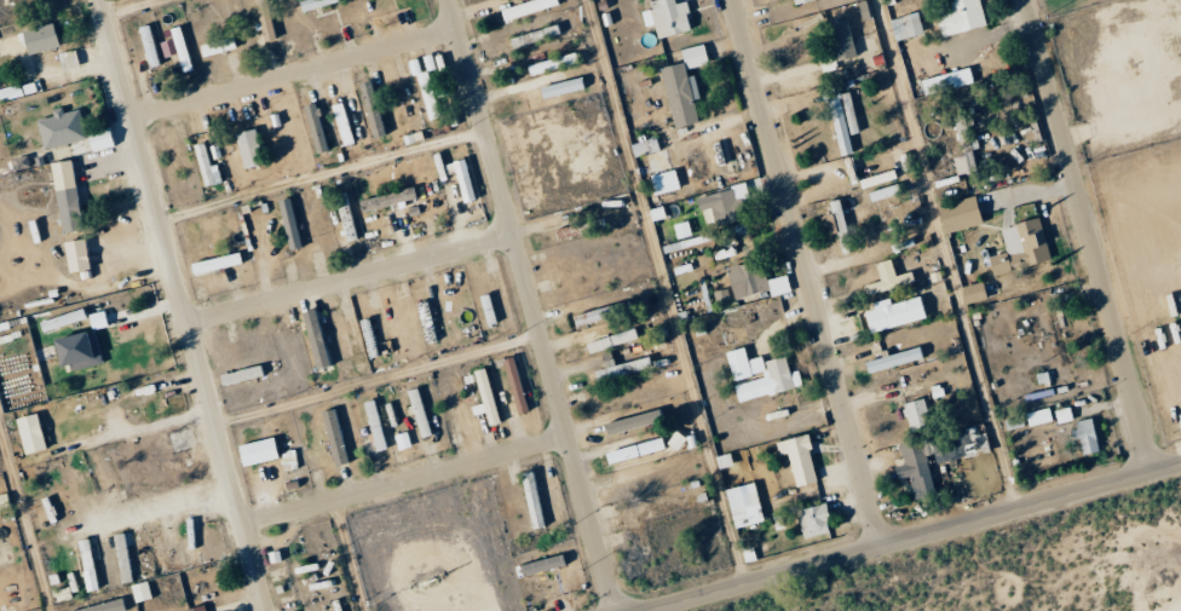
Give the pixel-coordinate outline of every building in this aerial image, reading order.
[(300,13),(342,0),(300,0),(297,1),(300,13)] [(501,22),(557,5),(555,0),(528,0),(497,9),(501,22)] [(651,24),(656,39),(689,30),(681,1),(673,3),(672,0),(650,0),(648,1),(650,8),(639,12),(643,26),(651,24)] [(984,26),(978,0),(947,0),(949,7),(933,11),(939,36),(984,26)] [(888,18),(892,40),(919,34),(915,13),(888,18)] [(831,61),(854,55),(845,19),(822,24),(831,61)] [(19,31),(25,55),(56,47),(50,23),(19,31)] [(137,27),(145,67),(157,65),(149,24),(137,27)] [(507,36),(509,47),(561,36),(559,25),(507,36)] [(168,29),(180,72),(190,70),(177,26),(168,29)] [(233,48),(229,36),(197,46),(200,57),(233,48)] [(173,53),(171,41),(159,44),(162,56),(173,53)] [(678,50),(684,70),(706,63),(700,44),(678,50)] [(58,52),(58,67),(66,67),(67,55),(73,55),(73,52),(58,52)] [(529,76),(573,63),(570,53),(526,65),(529,76)] [(658,67),(671,127),(695,122),(691,100),(696,98),(691,75),(684,76),(681,63),(658,67)] [(971,82),(967,67),(919,80),(923,95),(971,82)] [(413,74),(426,121),(438,118),(425,70),(413,74)] [(582,91),(581,79),(538,84),(539,96),(582,91)] [(356,83),(370,138),(383,135),(369,80),(356,83)] [(22,96),(20,84),(0,88),(0,101),(22,96)] [(850,92),(837,95),(836,87),(822,89),(836,156),(852,153),(848,135),(858,132),(850,92)] [(300,107),(315,153),(325,149),(310,104),(300,107)] [(76,108),(50,113),(51,116),(34,120),(40,149),(83,139),(76,108)] [(344,135),(339,110),(331,111),(337,141),(346,140),(346,135),(344,135)] [(952,120),(958,156),(950,157),(953,175),(977,171),(968,117),(952,120)] [(83,134),(90,153),(112,146),(106,127),(83,134)] [(259,165),(254,129),(234,132),(239,168),(259,165)] [(629,144),(631,156),(656,152),(653,137),(640,139),(641,142),(629,144)] [(190,145),(202,187),(216,184),(205,142),(190,145)] [(59,233),(80,230),(69,160),(48,163),(59,233)] [(461,203),(472,200),(462,160),(450,163),(461,203)] [(677,188),(671,168),(647,175),(652,195),(677,188)] [(714,226),(745,218),(743,208),(754,205),(752,196),(761,194),(758,181),(693,196),(697,210),(710,207),(714,226)] [(414,200),(411,188),(356,199),(358,210),(414,200)] [(334,194),(341,242),(354,240),(347,192),(334,194)] [(940,233),(979,225),(973,197),(934,205),(940,233)] [(279,199),(284,250),(295,248),(290,198),(279,199)] [(825,202),(839,254),(849,251),(835,199),(825,202)] [(818,215),(820,234),(831,233),(829,214),(818,215)] [(985,256),(989,274),(1047,262),(1038,218),(997,227),(1003,253),(985,256)] [(85,270),(82,239),(62,241),(65,272),(85,270)] [(190,276),(238,265),(236,253),(187,264),(190,276)] [(907,272),(892,276),(888,259),(872,263),(877,281),(861,285),(863,295),(910,283),(907,272)] [(724,268),(731,299),(767,290),(768,297),(789,292),(785,275),(762,280),(757,261),(724,268)] [(983,300),(980,283),(958,286),(961,303),(983,300)] [(488,293),(477,296),(485,325),(496,323),(488,293)] [(887,298),(868,303),(870,309),(861,311),(866,333),(923,317),(918,295),(888,303),(887,298)] [(39,330),(83,322),(81,311),(37,319),(39,330)] [(602,320),(602,311),(572,313),(573,323),(582,322),(602,320)] [(87,313),(88,329),(103,328),(101,312),(87,313)] [(583,343),(586,354),(636,338),(633,328),(583,343)] [(99,363),(90,329),(49,340),(56,367),(66,364),(68,371),(99,363)] [(862,361),(865,374),(922,358),(919,346),(862,361)] [(724,352),(731,381),(761,374),(762,378),(733,385),(736,402),(801,387),(797,370),(787,372),(784,356),(762,361),(761,357),(745,360),(742,347),(724,352)] [(500,360),(515,414),(526,411),(511,357),(500,360)] [(594,381),(651,368),(648,357),(591,370),(594,381)] [(262,375),(259,364),(216,375),(219,386),(262,375)] [(480,404),(469,407),(472,415),(482,412),(486,427),(497,423),(481,368),(470,371),(480,404)] [(416,438),(426,436),(416,388),(405,390),(416,438)] [(899,404),(906,430),(927,424),(920,398),(899,404)] [(373,452),(384,449),(371,400),(360,402),(373,452)] [(1055,423),(1070,420),(1067,407),(1052,410),(1055,423)] [(318,411),(331,466),(347,462),(334,408),(318,411)] [(1050,421),(1047,408),(1023,413),(1026,427),(1050,421)] [(600,423),(604,436),(652,423),(648,411),(600,423)] [(12,419),(22,454),(43,449),(33,413),(12,419)] [(1096,451),(1088,418),(1073,422),(1075,429),(1073,430),(1079,455),(1096,451)] [(135,460),(138,472),(188,459),(181,429),(164,433),(169,452),(135,460)] [(408,447),(406,435),(394,437),(396,449),(408,447)] [(792,487),(815,482),(803,435),(773,442),(776,456),(785,454),(792,487)] [(240,467),(275,458),(269,437),(234,447),(240,467)] [(601,450),(604,463),(661,451),(659,439),(601,450)] [(919,440),(898,446),(902,465),(893,467),(896,479),(907,476),(913,500),(932,495),(919,440)] [(520,473),(527,527),(539,525),(532,472),(520,473)] [(761,522),(752,482),(722,489),(732,529),(761,522)] [(801,539),(830,531),(822,503),(794,511),(801,539)] [(178,521),(185,566),(199,563),(191,518),(178,521)] [(143,528),(152,572),(165,569),(156,525),(143,528)] [(110,535),(119,583),(130,581),(121,533),(110,535)] [(75,540),(82,591),(94,590),(87,539),(75,540)] [(562,568),(560,556),(517,563),(518,575),(562,568)] [(128,586),(132,603),(149,598),(144,581),(128,586)] [(119,598),(70,610),(122,610),(119,598)]
